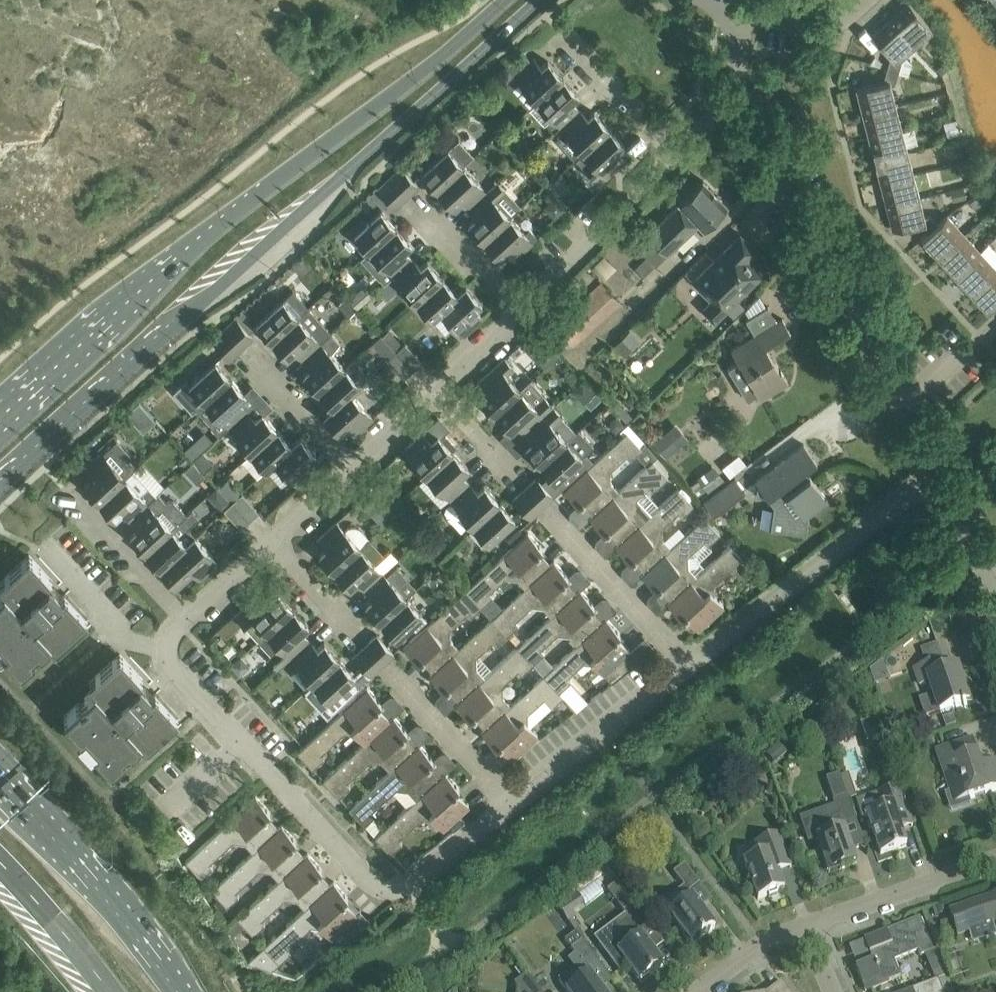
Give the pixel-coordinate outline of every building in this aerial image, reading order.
[(932,26),(909,1),(891,18),(914,43),(932,26)] [(873,35),(875,38),(891,55),(890,56),(887,68),(898,71),(902,59),(900,56),(914,43),(891,18),(873,35)] [(507,66),(514,74),(537,100),(559,80),(563,76),(548,60),(541,66),(533,57),(530,60),(523,52),(507,66)] [(887,68),(884,80),(884,81),(857,88),(863,111),(896,103),(891,84),(895,83),(898,71),(887,68)] [(556,121),(548,128),(550,130),(553,127),(556,130),(579,108),(571,99),(578,93),(563,76),(559,80),(537,100),(538,100),(530,108),(544,124),(553,116),(556,121)] [(902,126),(896,103),(863,111),(869,135),(902,126)] [(560,135),(565,130),(570,135),(562,143),(575,158),(606,130),(609,127),(594,110),(587,117),(579,108),(556,130),(560,135)] [(956,118),(944,122),(948,136),(960,133),(956,118)] [(908,150),(902,126),(869,135),(875,158),(908,150)] [(618,150),(624,144),(609,127),(606,130),(575,158),(599,184),(626,159),(618,150)] [(437,188),(463,164),(473,154),(459,138),(448,148),(448,147),(422,171),(437,188)] [(525,142),(517,149),(524,157),(532,150),(525,142)] [(938,165),(961,160),(958,147),(935,153),(938,165)] [(914,173),(908,150),(875,158),(881,182),(914,173)] [(971,160),(960,163),(963,175),(974,173),(971,160)] [(459,198),(467,207),(486,190),(463,164),(437,188),(452,204),(459,198)] [(409,193),(419,185),(401,166),(392,175),(409,193)] [(920,197),(914,173),(881,182),(887,205),(920,197)] [(404,198),(387,179),(378,188),(395,207),(404,198)] [(703,179),(647,232),(667,254),(699,224),(703,228),(728,205),(703,179)] [(486,190),(467,207),(476,216),(469,222),(484,239),(489,235),(510,216),(496,200),(507,190),(497,180),(486,190)] [(887,205),(893,229),(920,222),(929,231),(938,223),(930,214),(925,215),(920,197),(887,205)] [(381,209),(367,222),(363,217),(346,233),(364,253),(369,249),(370,249),(391,230),(396,226),(381,209)] [(947,214),(938,223),(929,231),(922,237),(938,255),(963,232),(947,214)] [(514,258),(533,241),(510,216),(489,235),(484,239),(499,255),(506,249),(514,258)] [(393,275),(413,257),(404,248),(411,242),(396,226),(391,230),(370,249),(369,249),(364,253),(359,258),(383,284),(393,275)] [(955,273),(980,250),(963,232),(938,255),(955,273)] [(758,250),(741,233),(693,280),(711,299),(702,308),(714,320),(762,274),(748,260),(758,250)] [(995,269),(995,268),(980,250),(955,273),(971,291),(995,269)] [(655,264),(647,256),(636,266),(635,267),(644,275),(655,264)] [(427,260),(421,266),(413,257),(393,275),(417,300),(439,280),(443,277),(427,260)] [(971,291),(988,309),(995,302),(995,269),(971,291)] [(457,293),(457,292),(443,277),(439,280),(417,300),(432,317),(441,309),(440,309),(457,293)] [(573,344),(618,301),(600,281),(554,323),(573,344)] [(463,287),(457,292),(457,293),(440,309),(441,309),(464,334),(483,316),(475,308),(481,301),(466,284),(463,287)] [(272,339),(298,315),(283,299),(257,322),(272,339)] [(746,399),(757,392),(761,398),(770,392),(773,396),(786,388),(784,384),(788,381),(781,368),(780,369),(766,345),(790,330),(782,318),(777,321),(768,305),(746,319),(755,334),(731,348),(738,360),(728,367),(746,399)] [(308,306),(298,315),(272,339),(287,355),(294,349),(302,358),(331,332),(308,306)] [(244,344),(253,336),(236,317),(227,326),(244,344)] [(640,339),(630,329),(614,345),(624,355),(640,339)] [(538,353),(547,344),(534,330),(524,338),(538,353)] [(239,349),(222,331),(213,339),(230,358),(239,349)] [(331,332),(302,358),(310,367),(304,373),(319,390),(345,366),(333,353),(342,344),(331,332)] [(396,350),(396,349),(381,333),(372,341),(387,358),(396,350)] [(422,360),(405,342),(396,349),(396,350),(413,368),(422,360)] [(396,350),(387,358),(404,377),(413,368),(396,350)] [(499,408),(520,388),(510,378),(507,375),(517,366),(506,354),(478,380),(486,389),(479,395),(479,396),(494,412),(499,408)] [(368,375),(353,358),(345,366),(319,390),(333,406),(351,391),(368,375)] [(227,380),(231,377),(216,360),(190,384),(186,380),(173,392),(192,413),(205,401),(227,380)] [(205,401),(206,402),(198,409),(220,433),(228,426),(247,408),(239,399),(246,393),(231,377),(227,380),(205,401)] [(579,397),(587,397),(594,390),(583,379),(572,390),(579,397)] [(546,396),(536,405),(520,388),(499,408),(494,412),(510,429),(516,423),(524,431),(553,405),(546,396)] [(340,431),(347,425),(355,433),(373,416),(351,391),(333,406),(324,414),(340,431)] [(127,413),(135,422),(148,410),(140,401),(127,413)] [(525,446),(541,463),(576,431),(569,423),(559,431),(551,423),(562,413),(553,405),(524,431),(532,440),(525,446)] [(255,417),(247,408),(228,426),(251,452),(274,431),(277,428),(262,411),(255,417)] [(274,431),(251,452),(242,460),(257,477),(266,468),(292,444),(277,428),(274,431)] [(576,431),(541,463),(553,477),(545,485),(552,493),(573,473),(568,468),(593,445),(578,429),(576,431)] [(195,454),(212,438),(205,430),(188,445),(195,454)] [(627,453),(630,457),(642,446),(627,430),(564,488),(578,503),(581,500),(593,514),(619,488),(611,479),(610,468),(627,453)] [(438,433),(431,440),(423,431),(404,448),(412,457),(427,474),(453,450),(438,433)] [(653,441),(665,457),(679,446),(666,431),(653,441)] [(101,451),(83,468),(91,477),(84,483),(99,500),(102,497),(125,476),(132,469),(137,465),(130,458),(130,453),(113,434),(98,448),(101,451)] [(316,452),(300,435),(292,444),(266,468),(281,484),(291,476),(299,485),(317,468),(309,459),(316,452)] [(758,483),(756,494),(767,496),(775,506),(773,511),(769,530),(802,532),(806,529),(807,519),(805,516),(828,499),(810,475),(804,478),(800,473),(817,461),(804,443),(755,480),(758,483)] [(453,450),(427,474),(442,491),(443,490),(451,499),(470,482),(461,473),(468,467),(453,450)] [(739,452),(722,464),(729,474),(747,463),(739,452)] [(656,485),(668,474),(653,457),(619,488),(593,514),(590,517),(604,532),(607,529),(619,542),(645,517),(637,508),(636,496),(653,481),(656,485)] [(132,469),(125,476),(102,497),(99,500),(114,516),(121,510),(129,519),(148,502),(155,495),(132,469)] [(187,472),(169,479),(176,495),(194,488),(187,472)] [(701,484),(707,492),(723,480),(717,472),(701,484)] [(545,503),(554,495),(552,493),(545,485),(537,476),(528,485),(545,503)] [(372,477),(364,485),(371,494),(380,486),(372,477)] [(744,489),(735,477),(704,501),(713,513),(744,489)] [(470,482),(451,499),(459,507),(458,508),(473,524),(499,501),(484,484),(477,490),(470,482)] [(390,483),(366,500),(378,516),(401,500),(390,483)] [(217,484),(209,491),(213,496),(221,489),(217,484)] [(682,514),(694,503),(679,486),(645,517),(619,542),(616,545),(629,560),(633,557),(645,570),(671,546),(663,536),(662,525),(679,510),(682,514)] [(522,489),(513,498),(530,516),(539,508),(522,489)] [(148,502),(129,519),(137,528),(131,534),(146,551),(149,548),(172,527),(187,513),(174,499),(169,499),(166,501),(158,492),(155,495),(148,502)] [(250,519),(259,510),(242,492),(233,500),(250,519)] [(250,519),(233,500),(224,508),(241,527),(250,519)] [(488,541),(515,517),(499,501),(473,524),(488,541)] [(192,508),(187,513),(172,527),(149,548),(146,551),(161,567),(164,565),(170,559),(187,543),(186,543),(195,535),(187,526),(199,516),(192,508)] [(708,543),(720,532),(705,515),(671,546),(645,570),(641,573),(655,588),(659,585),(671,598),(697,574),(689,565),(688,554),(705,539),(708,543)] [(337,521),(318,538),(326,547),(319,553),(335,570),(339,565),(369,538),(359,527),(355,525),(352,525),(348,526),(345,529),(337,521)] [(542,547),(528,532),(466,588),(481,606),(493,595),(490,591),(506,576),(517,577),(525,586),(551,563),(539,550),(542,547)] [(187,543),(170,559),(164,565),(161,567),(176,583),(191,569),(199,578),(218,561),(195,535),(186,543),(187,543)] [(375,563),(384,554),(369,538),(339,565),(335,570),(350,586),(356,580),(365,589),(383,572),(375,563)] [(734,571),(746,560),(731,543),(697,574),(671,598),(667,602),(681,617),(685,614),(698,628),(723,604),(715,595),(715,582),(731,567),(734,571)] [(8,645),(3,650),(20,668),(35,654),(33,652),(38,647),(41,649),(50,641),(56,647),(88,618),(65,593),(62,595),(54,587),(43,597),(38,592),(52,579),(29,554),(5,577),(0,582),(0,586),(3,589),(0,592),(0,637),(8,645)] [(554,560),(551,563),(525,586),(492,617),(507,634),(519,623),(515,619),(532,604),(543,606),(551,615),(577,591),(565,578),(568,575),(554,560)] [(407,596),(397,586),(407,576),(396,564),(385,574),(383,572),(365,589),(373,597),(366,603),(381,620),(386,616),(407,596)] [(271,597),(263,588),(235,614),(258,640),(287,613),(293,607),(278,591),(271,597)] [(467,612),(470,616),(481,606),(466,588),(404,646),(418,661),(421,658),(433,671),(459,647),(451,638),(450,627),(467,612)] [(580,588),(577,591),(551,615),(518,645),(534,662),(545,651),(541,647),(558,633),(569,634),(577,643),(603,620),(591,606),(594,603),(580,588)] [(381,620),(396,637),(410,623),(415,629),(427,618),(407,596),(386,616),(381,620)] [(302,630),(308,624),(293,607),(287,613),(258,640),(271,654),(268,657),(278,668),(291,656),(310,639),(302,630)] [(496,644),(507,634),(492,617),(459,647),(433,671),(430,674),(443,689),(447,686),(459,700),(485,675),(477,666),(476,655),(493,640),(496,644)] [(606,617),(603,620),(577,643),(544,673),(559,690),(571,680),(567,676),(583,661),(595,662),(612,681),(633,664),(624,654),(630,649),(617,635),(620,632),(606,617)] [(230,619),(219,629),(226,637),(237,627),(230,619)] [(385,660),(394,652),(377,633),(368,642),(385,660)] [(310,639),(291,656),(299,664),(291,672),(306,688),(333,664),(340,658),(324,641),(318,647),(310,639)] [(522,672),(534,662),(518,645),(485,675),(459,700),(456,703),(469,718),(473,715),(485,728),(511,704),(503,695),(502,683),(518,668),(522,672)] [(353,655),(362,665),(370,674),(371,673),(379,665),(362,647),(353,655)] [(134,696),(129,691),(143,678),(120,653),(95,676),(103,684),(97,690),(95,687),(84,697),(86,700),(81,705),(79,702),(64,716),(81,734),(85,730),(92,737),(98,744),(94,748),(111,767),(126,753),(124,751),(129,746),(131,748),(141,740),(146,746),(178,717),(155,692),(153,694),(145,686),(134,696)] [(370,674),(362,665),(354,673),(340,658),(333,664),(306,688),(304,690),(319,706),(327,698),(337,708),(372,674),(371,673),(370,674)] [(921,686),(931,682),(941,713),(964,705),(965,708),(968,707),(968,706),(978,703),(968,674),(967,675),(968,676),(963,677),(960,667),(950,670),(946,659),(927,666),(916,670),(921,686)] [(563,695),(559,690),(544,673),(511,704),(485,728),(481,731),(495,746),(499,743),(512,757),(537,733),(528,723),(528,711),(545,695),(553,704),(563,695)] [(381,702),(367,686),(297,751),(312,768),(324,757),(321,753),(344,731),(356,732),(364,741),(385,722),(390,718),(378,705),(381,702)] [(955,714),(944,718),(947,728),(958,724),(955,714)] [(390,718),(385,722),(364,741),(342,762),(338,766),(323,779),(338,796),(350,785),(347,781),(370,759),(382,760),(390,769),(411,751),(416,746),(404,733),(407,730),(393,715),(390,718)] [(974,738),(955,745),(937,751),(945,774),(952,793),(966,789),(969,799),(995,790),(995,761),(983,765),(974,738)] [(419,743),(416,746),(411,751),(390,769),(369,788),(364,794),(349,807),(364,824),(376,813),(373,809),(396,787),(408,789),(416,798),(437,779),(442,774),(430,761),(433,758),(419,743)] [(445,771),(442,774),(437,779),(416,798),(395,817),(390,822),(375,836),(390,853),(402,842),(398,838),(422,816),(434,817),(443,827),(469,804),(456,789),(459,786),(445,771)] [(876,794),(856,801),(862,817),(866,815),(880,856),(906,846),(901,831),(912,826),(899,787),(876,795),(876,794)] [(835,805),(799,818),(808,842),(817,840),(821,851),(827,870),(839,866),(840,870),(856,864),(842,824),(855,819),(846,795),(833,799),(835,805)] [(270,811),(256,796),(186,860),(201,877),(213,866),(209,862),(233,840),(245,841),(253,850),(271,833),(279,827),(267,814),(270,811)] [(239,894),(235,890),(259,868),(271,870),(279,879),(297,862),(305,855),(292,842),(296,839),(282,824),(279,827),(271,833),(253,850),(212,888),(227,905),(239,894)] [(778,834),(755,843),(759,855),(744,861),(758,899),(784,889),(778,872),(791,867),(784,849),(778,834)] [(265,922),(261,918),(285,897),(296,898),(305,907),(323,890),(330,883),(318,870),(322,867),(308,852),(305,855),(297,862),(279,879),(237,916),(253,933),(265,922)] [(683,887),(677,892),(684,902),(668,914),(677,926),(689,942),(699,935),(701,938),(715,927),(689,893),(700,885),(684,864),(673,873),(683,887)] [(323,890),(305,907),(263,945),(264,945),(247,960),(272,968),(291,951),(287,947),(311,925),(322,926),(331,936),(357,913),(344,899),(348,896),(334,880),(330,883),(323,890)] [(606,890),(622,911),(625,915),(595,938),(617,969),(625,963),(638,980),(648,973),(650,976),(664,965),(638,931),(649,923),(637,907),(619,882),(606,890)] [(991,897),(991,899),(948,913),(957,939),(995,926),(995,896),(991,897)] [(862,985),(869,982),(880,978),(882,985),(901,977),(894,961),(918,951),(920,956),(933,951),(927,937),(920,918),(864,940),(869,954),(873,952),(876,959),(855,968),(862,985)] [(581,963),(558,981),(565,990),(567,991),(603,991),(587,970),(597,962),(576,932),(564,941),(581,963)] [(516,987),(516,991),(540,991),(527,975),(514,984),(516,987)] [(259,977),(247,985),(252,991),(255,991),(265,985),(259,977)] [(906,991),(952,991),(947,977),(906,991)] [(781,982),(768,991),(789,991),(781,982)]
